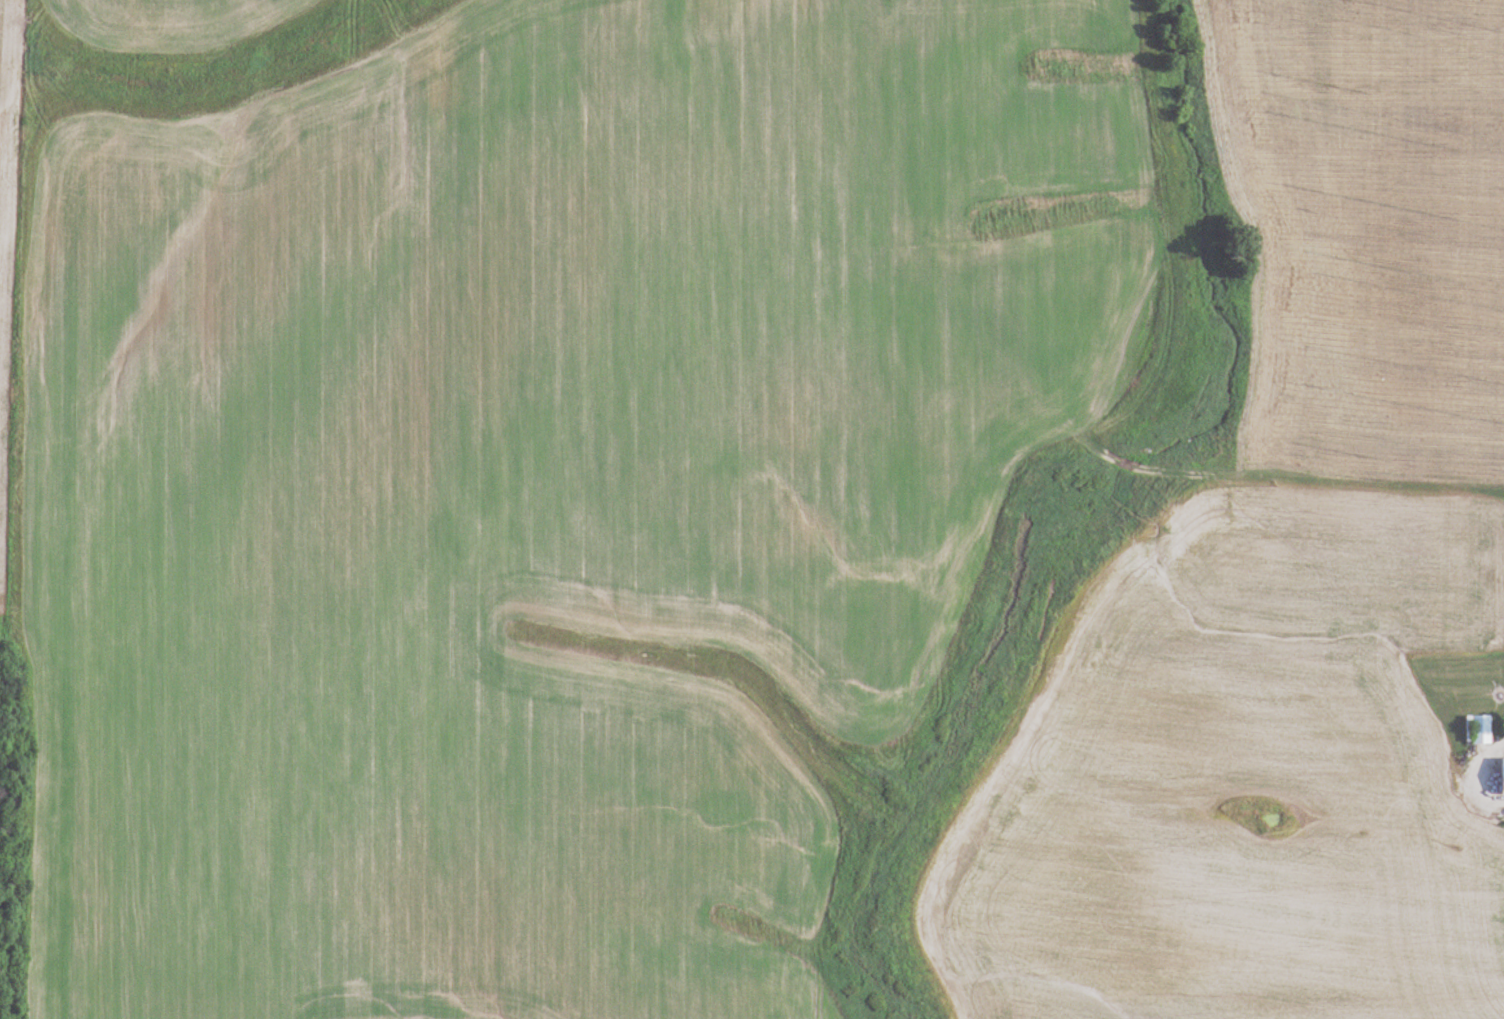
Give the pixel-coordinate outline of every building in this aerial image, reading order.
[(1492,744),(1492,715),(1467,715),(1467,744),(1492,744)]
